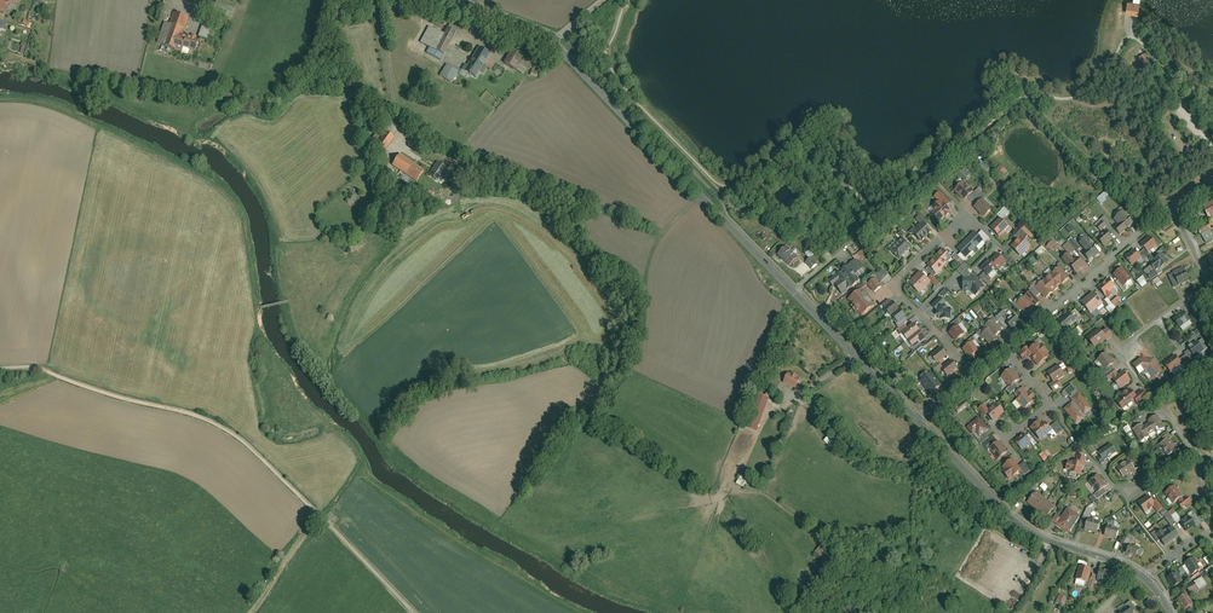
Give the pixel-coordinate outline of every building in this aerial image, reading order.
[(3,0),(0,0),(0,11),(6,12),(9,2),(3,0)] [(150,2),(150,4),(152,6),(154,8),(156,8),(158,8),(160,7),(162,6),(163,4),(164,2),(164,0),(150,0),(150,2)] [(1125,1),(1123,13),(1136,16),(1138,3),(1138,0),(1132,0),(1131,2),(1125,1)] [(217,1),(213,13),(231,20),(235,8),(217,1)] [(163,22),(156,45),(194,57),(199,43),(182,38),(188,18),(173,13),(169,24),(163,22)] [(428,26),(420,43),(430,48),(427,54),(442,61),(458,28),(449,23),(444,34),(428,26)] [(205,40),(207,30),(198,28),(196,38),(205,40)] [(23,42),(20,52),(25,54),(29,44),(23,42)] [(465,64),(461,70),(477,79),(480,75),(483,76),(488,67),(486,66),(492,54),(478,47),(468,66),(465,64)] [(511,51),(504,64),(525,76),(532,63),(511,51)] [(1144,54),(1137,58),(1143,68),(1150,64),(1144,54)] [(446,65),(440,76),(452,83),(459,73),(446,65)] [(378,148),(386,153),(395,140),(387,134),(378,148)] [(401,155),(393,167),(419,184),(426,172),(401,155)] [(989,174),(993,170),(984,161),(980,166),(989,174)] [(438,164),(429,177),(438,183),(441,179),(445,183),(452,173),(438,164)] [(1004,175),(1008,170),(1001,164),(997,169),(1004,175)] [(969,176),(972,173),(965,167),(963,170),(969,176)] [(994,185),(998,183),(992,176),(989,179),(994,185)] [(963,181),(955,189),(963,198),(968,195),(972,190),(963,181)] [(972,190),(968,195),(972,199),(980,191),(982,190),(979,186),(973,192),(972,190)] [(980,191),(972,199),(976,203),(982,198),(984,195),(980,191)] [(1105,198),(1108,195),(1105,191),(1096,198),(1101,204),(1106,199),(1105,198)] [(940,200),(946,205),(949,201),(939,192),(935,197),(939,201),(940,200)] [(992,209),(982,198),(976,203),(974,206),(984,217),(992,209)] [(936,210),(933,213),(942,222),(952,211),(946,205),(940,200),(939,201),(933,207),(936,210)] [(1203,207),(1210,218),(1212,217),(1212,202),(1203,207)] [(1001,217),(1003,219),(1011,212),(1005,207),(998,214),(1001,217)] [(1114,227),(1121,234),(1134,222),(1124,210),(1114,219),(1118,223),(1114,227)] [(916,218),(920,222),(921,221),(924,224),(927,221),(921,214),(916,218)] [(1001,217),(991,228),(1000,236),(1010,226),(1003,219),(1001,217)] [(1097,226),(1101,230),(1107,225),(1103,220),(1097,226)] [(920,222),(912,230),(922,241),(932,232),(924,224),(921,221),(920,222)] [(1209,223),(1199,229),(1202,234),(1212,228),(1209,223)] [(1071,233),(1075,229),(1071,224),(1067,228),(1071,233)] [(1015,236),(1019,240),(1021,237),(1023,239),(1031,232),(1024,226),(1015,236)] [(1212,229),(1202,234),(1207,243),(1212,239),(1212,231),(1212,229)] [(982,230),(978,234),(983,240),(985,242),(990,238),(982,230)] [(1098,238),(1105,246),(1114,238),(1107,230),(1098,238)] [(963,243),(958,248),(961,251),(966,256),(983,240),(978,234),(975,231),(971,236),(963,243)] [(1150,236),(1141,243),(1149,252),(1158,245),(1150,236)] [(904,237),(891,250),(901,259),(913,247),(904,237)] [(1019,240),(1012,246),(1020,255),(1030,246),(1023,239),(1021,237),(1019,240)] [(1084,253),(1090,260),(1100,252),(1086,237),(1080,242),(1087,250),(1084,253)] [(1078,251),(1081,247),(1074,240),(1071,243),(1078,251)] [(1053,250),(1057,245),(1051,241),(1047,246),(1053,250)] [(790,266),(799,257),(788,246),(779,255),(790,266)] [(863,248),(856,252),(860,260),(867,256),(863,248)] [(943,248),(936,256),(945,265),(953,257),(943,248)] [(1135,248),(1126,257),(1133,265),(1142,257),(1135,248)] [(810,269),(819,262),(809,249),(803,253),(807,258),(804,261),(810,269)] [(961,251),(958,255),(961,258),(965,262),(968,258),(966,256),(961,251)] [(958,261),(961,258),(958,255),(956,252),(953,255),(958,261)] [(998,253),(990,261),(996,268),(998,269),(1006,261),(1002,257),(998,253)] [(1006,253),(1002,257),(1006,261),(1009,264),(1013,260),(1006,253)] [(1063,257),(1077,273),(1085,265),(1078,257),(1075,260),(1069,253),(1063,257)] [(1161,268),(1169,262),(1163,253),(1155,260),(1155,261),(1151,264),(1156,270),(1160,267),(1161,268)] [(936,256),(929,264),(930,266),(938,273),(938,274),(946,266),(945,265),(936,256)] [(856,259),(847,265),(855,275),(864,268),(856,259)] [(989,260),(981,268),(985,272),(989,275),(996,268),(990,261),(989,260)] [(1144,271),(1151,280),(1159,274),(1152,265),(1144,271)] [(859,282),(847,266),(829,280),(835,287),(836,286),(843,294),(859,282)] [(938,273),(930,266),(928,269),(935,276),(938,273)] [(1036,287),(1046,298),(1070,278),(1060,266),(1036,287)] [(1124,286),(1132,279),(1122,267),(1114,275),(1124,286)] [(1184,267),(1173,272),(1174,273),(1169,275),(1175,288),(1190,281),(1184,267)] [(876,274),(882,281),(889,274),(883,268),(876,274)] [(921,271),(909,282),(920,293),(932,281),(921,271)] [(989,275),(985,272),(980,276),(987,284),(992,279),(989,275)] [(933,274),(929,278),(937,285),(940,282),(933,274)] [(977,277),(963,277),(963,290),(971,290),(976,295),(985,286),(977,277)] [(1143,288),(1148,283),(1143,277),(1138,282),(1143,288)] [(1158,286),(1163,282),(1158,277),(1154,281),(1158,286)] [(868,284),(875,292),(882,287),(875,278),(868,284)] [(1109,279),(1099,287),(1109,298),(1113,294),(1110,291),(1116,286),(1109,279)] [(946,287),(940,294),(943,298),(950,291),(946,287)] [(849,299),(862,316),(875,305),(872,301),(866,293),(862,289),(849,299)] [(1032,291),(1017,304),(1027,315),(1034,308),(1035,309),(1042,302),(1032,291)] [(1094,292),(1082,301),(1092,313),(1103,303),(1094,292)] [(1116,295),(1111,300),(1115,305),(1121,301),(1116,295)] [(933,305),(939,311),(945,304),(947,303),(941,297),(933,305)] [(885,307),(892,302),(889,299),(882,304),(885,307)] [(892,314),(899,308),(893,301),(892,302),(885,307),(891,315),(892,314)] [(939,311),(937,313),(940,316),(940,319),(952,319),(951,308),(949,308),(945,304),(939,311)] [(899,308),(892,314),(898,322),(905,316),(906,315),(900,307),(899,308)] [(1003,308),(994,315),(998,320),(1007,313),(1003,308)] [(1070,312),(1058,322),(1065,330),(1077,320),(1070,312)] [(1181,329),(1190,322),(1196,330),(1193,332),(1196,336),(1204,330),(1201,326),(1207,322),(1199,312),(1190,318),(1185,313),(1175,321),(1181,329)] [(1011,318),(1006,321),(1013,329),(1021,322),(1014,314),(1011,318)] [(896,323),(900,327),(905,324),(908,321),(905,316),(898,322),(896,323)] [(982,334),(991,346),(999,339),(996,336),(1002,331),(993,320),(985,326),(988,329),(982,334)] [(907,327),(902,332),(914,347),(926,338),(922,333),(917,327),(913,322),(907,327)] [(902,332),(907,327),(905,324),(900,327),(897,330),(900,333),(902,332)] [(958,325),(950,332),(956,341),(965,334),(958,325)] [(1069,333),(1074,339),(1082,332),(1077,326),(1069,333)] [(1096,348),(1107,339),(1108,340),(1114,335),(1109,328),(1103,333),(1100,329),(1088,338),(1096,348)] [(972,341),(963,349),(970,358),(980,350),(972,341)] [(1199,342),(1189,349),(1195,356),(1196,357),(1205,349),(1199,342)] [(1039,343),(1031,350),(1028,346),(1019,353),(1024,359),(1026,357),(1027,358),(1031,355),(1039,365),(1050,356),(1048,354),(1050,352),(1042,344),(1041,345),(1039,343)] [(1060,352),(1063,350),(1057,343),(1054,345),(1060,352)] [(938,362),(938,363),(940,362),(949,354),(942,347),(932,355),(938,362)] [(1195,356),(1189,349),(1185,353),(1191,359),(1195,356)] [(1106,370),(1115,363),(1107,353),(1098,360),(1106,370)] [(1186,354),(1181,359),(1184,363),(1190,359),(1186,354)] [(1176,355),(1164,363),(1172,373),(1183,364),(1176,355)] [(1141,374),(1145,370),(1148,371),(1154,379),(1164,372),(1154,359),(1141,358),(1133,364),(1141,374)] [(944,369),(948,376),(959,368),(953,359),(943,366),(942,367),(944,369)] [(943,366),(940,362),(938,363),(938,362),(931,366),(937,374),(944,369),(942,367),(943,366)] [(1059,364),(1047,372),(1054,382),(1055,383),(1058,380),(1066,375),(1059,364)] [(1108,374),(1115,369),(1112,366),(1106,370),(1105,369),(1104,370),(1108,374)] [(1012,368),(1002,376),(1010,386),(1011,387),(1016,382),(1021,379),(1012,368)] [(1108,374),(1106,376),(1110,381),(1119,374),(1115,369),(1108,374)] [(1113,379),(1121,389),(1132,380),(1124,370),(1113,379)] [(931,394),(942,384),(932,372),(921,381),(931,394)] [(801,379),(789,373),(784,383),(796,389),(801,379)] [(917,386),(921,383),(916,377),(913,380),(917,386)] [(1055,383),(1054,382),(1050,384),(1055,392),(1063,387),(1058,380),(1055,383)] [(1019,386),(1016,382),(1011,387),(1010,386),(1007,389),(1011,393),(1019,386)] [(1069,399),(1077,392),(1071,385),(1062,393),(1063,394),(1061,395),(1064,399),(1067,396),(1069,399)] [(1017,400),(1025,408),(1035,400),(1033,399),(1036,397),(1031,392),(1029,394),(1024,388),(1016,394),(1019,398),(1017,400)] [(1142,390),(1136,395),(1131,390),(1117,401),(1124,409),(1135,400),(1139,406),(1149,398),(1142,390)] [(1072,403),(1063,410),(1076,426),(1083,420),(1082,418),(1092,411),(1077,392),(1069,399),(1072,403)] [(740,426),(754,431),(768,399),(754,393),(740,426)] [(965,403),(956,411),(958,413),(968,405),(965,403)] [(988,414),(993,421),(1004,412),(997,403),(989,409),(986,412),(988,414)] [(986,412),(989,409),(986,404),(979,410),(984,417),(988,414),(986,412)] [(1151,436),(1150,434),(1155,431),(1156,433),(1166,428),(1158,415),(1148,420),(1150,422),(1144,425),(1143,424),(1134,429),(1141,442),(1151,436)] [(1100,426),(1105,422),(1101,416),(1096,420),(1100,426)] [(976,432),(980,436),(985,432),(989,429),(979,417),(966,427),(972,435),(973,434),(976,432)] [(1040,421),(1031,428),(1041,440),(1053,430),(1047,422),(1045,424),(1043,422),(1042,423),(1040,421)] [(1057,422),(1052,427),(1059,435),(1064,430),(1057,422)] [(1122,428),(1126,434),(1131,431),(1128,425),(1122,428)] [(989,438),(985,432),(980,436),(976,432),(973,434),(979,441),(978,442),(981,445),(983,443),(988,439),(989,438)] [(1027,437),(1024,433),(1015,441),(1023,450),(1032,443),(1027,437)] [(1030,434),(1027,437),(1032,443),(1035,446),(1038,443),(1030,434)] [(1163,439),(1165,442),(1161,445),(1169,456),(1180,448),(1176,443),(1174,444),(1170,439),(1172,437),(1169,434),(1163,439)] [(822,441),(829,448),(835,442),(829,435),(822,441)] [(989,449),(998,441),(994,436),(989,440),(988,439),(983,443),(988,450),(989,449)] [(1008,452),(998,441),(989,449),(993,454),(991,456),(997,462),(1008,452)] [(1093,454),(1097,451),(1092,443),(1087,446),(1093,454)] [(1106,461),(1105,460),(1117,451),(1112,443),(1099,452),(1101,455),(1098,457),(1102,464),(1106,461)] [(1045,461),(1049,458),(1044,451),(1040,455),(1045,461)] [(1073,460),(1072,462),(1069,461),(1066,470),(1070,471),(1070,472),(1081,475),(1086,456),(1077,454),(1075,461),(1073,460)] [(1013,459),(1003,467),(1005,469),(1002,471),(1009,481),(1021,471),(1022,470),(1019,466),(1013,459)] [(1139,466),(1136,469),(1129,459),(1118,467),(1124,476),(1131,472),(1132,474),(1133,472),(1136,476),(1143,471),(1139,466)] [(1024,462),(1019,466),(1022,470),(1021,471),(1025,476),(1031,470),(1024,462)] [(1098,492),(1108,485),(1099,474),(1090,481),(1098,492)] [(739,476),(735,484),(742,488),(746,479),(739,476)] [(1183,497),(1184,496),(1176,485),(1166,493),(1174,504),(1178,500),(1183,497)] [(1095,493),(1099,498),(1107,491),(1104,487),(1098,492),(1098,491),(1095,493)] [(1046,518),(1055,507),(1037,491),(1028,502),(1046,518)] [(1146,512),(1154,506),(1158,512),(1164,507),(1158,499),(1154,501),(1149,494),(1138,502),(1146,512)] [(1179,503),(1182,508),(1192,501),(1188,496),(1184,499),(1183,497),(1178,500),(1180,502),(1179,503)] [(1057,525),(1069,533),(1081,516),(1068,507),(1062,517),(1057,524),(1057,525)] [(1084,515),(1089,517),(1093,509),(1087,507),(1084,515)] [(1178,523),(1182,519),(1177,512),(1172,516),(1178,523)] [(1052,520),(1057,524),(1062,517),(1057,514),(1052,520)] [(1198,526),(1202,523),(1196,514),(1191,517),(1198,526)] [(1113,516),(1107,521),(1109,524),(1116,519),(1113,516)] [(1191,516),(1182,522),(1187,531),(1196,525),(1191,516)] [(1101,522),(1089,519),(1085,530),(1097,533),(1101,522)] [(1149,529),(1153,525),(1150,521),(1145,524),(1149,529)] [(1120,529),(1108,525),(1105,535),(1117,539),(1120,529)] [(1158,534),(1166,545),(1179,535),(1173,527),(1166,532),(1164,530),(1158,534)] [(1131,545),(1135,537),(1129,534),(1124,544),(1129,547),(1131,544),(1131,545)] [(1129,547),(1127,553),(1136,557),(1137,555),(1140,549),(1131,545),(1131,544),(1129,547)] [(840,560),(823,545),(814,554),(831,570),(840,560)] [(1137,555),(1142,557),(1146,550),(1141,548),(1140,549),(1137,555)] [(1192,574),(1202,568),(1195,558),(1185,564),(1186,565),(1189,570),(1192,574)] [(1087,582),(1088,582),(1090,577),(1092,569),(1080,566),(1076,579),(1077,579),(1087,582)] [(1116,573),(1101,569),(1098,579),(1113,583),(1116,573)] [(1174,588),(1183,582),(1177,572),(1168,578),(1174,588)] [(1203,576),(1195,581),(1200,589),(1208,584),(1203,576)] [(1195,582),(1187,587),(1191,593),(1199,588),(1195,582)] [(1185,610),(1194,604),(1188,593),(1178,600),(1185,610)] [(1058,600),(1065,603),(1068,597),(1060,594),(1057,599),(1058,600)] [(1061,610),(1065,603),(1058,600),(1055,606),(1061,610)] [(1133,612),(1137,609),(1131,601),(1126,605),(1127,606),(1128,605),(1133,612)]
